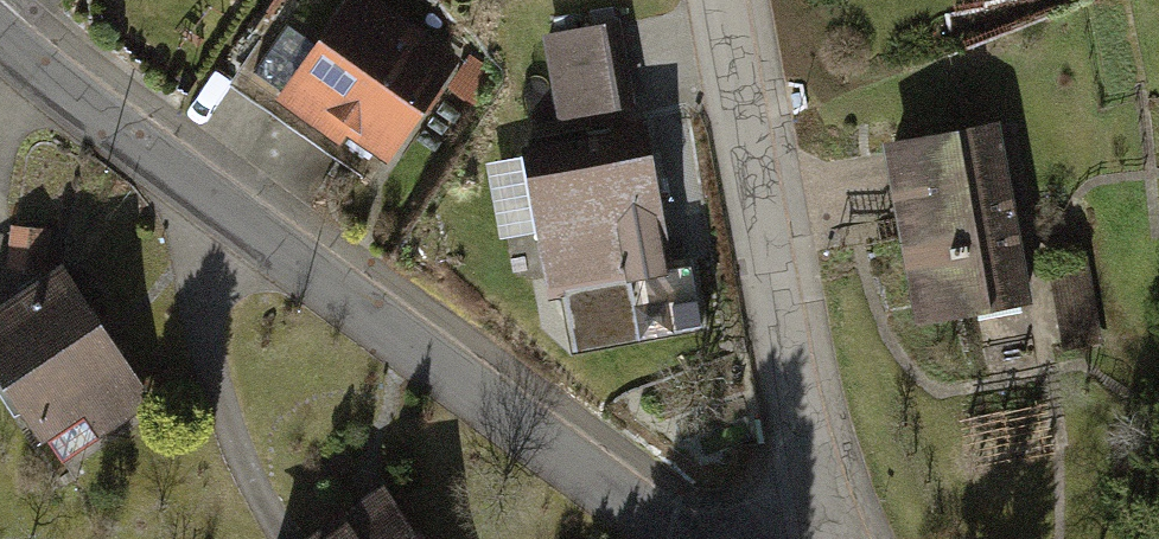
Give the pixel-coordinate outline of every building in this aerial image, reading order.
[(381,0),(340,0),(274,96),(384,172),(464,57),(381,0)] [(621,110),(604,22),(541,28),(560,112),(621,110)] [(1021,256),(1000,117),(879,136),(907,322),(980,311),(991,382),(1099,365),(1081,247),(1021,256)] [(677,274),(653,140),(518,164),(542,298),(677,274)] [(62,254),(0,292),(0,359),(46,432),(83,409),(98,432),(152,399),(62,254)] [(389,479),(299,538),(429,538),(389,479)]
